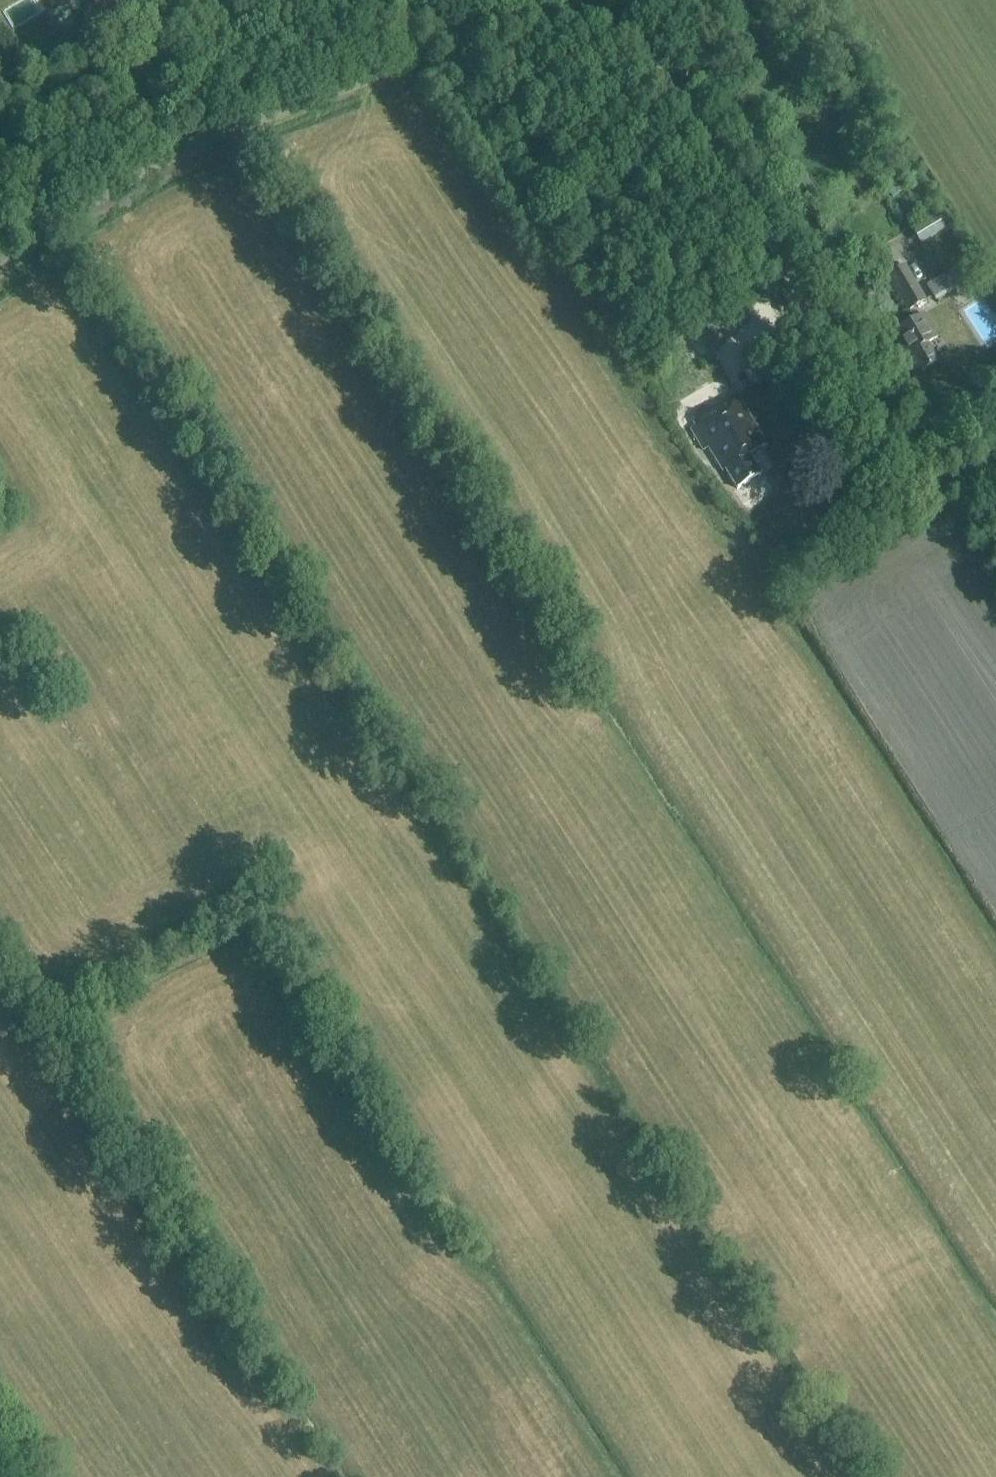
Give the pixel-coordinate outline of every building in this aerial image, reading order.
[(132,12),(124,0),(86,0),(98,18),(104,14),(112,26),(132,12)] [(906,236),(913,248),(938,233),(930,221),(906,236)] [(907,313),(925,302),(904,268),(886,279),(907,313)] [(955,270),(928,285),(938,301),(964,286),(955,270)] [(924,347),(937,339),(924,317),(891,336),(913,373),(918,370),(921,374),(935,366),(924,347)] [(750,457),(767,447),(737,396),(704,415),(707,421),(696,427),(723,473),(726,470),(738,490),(761,477),(750,457)]
